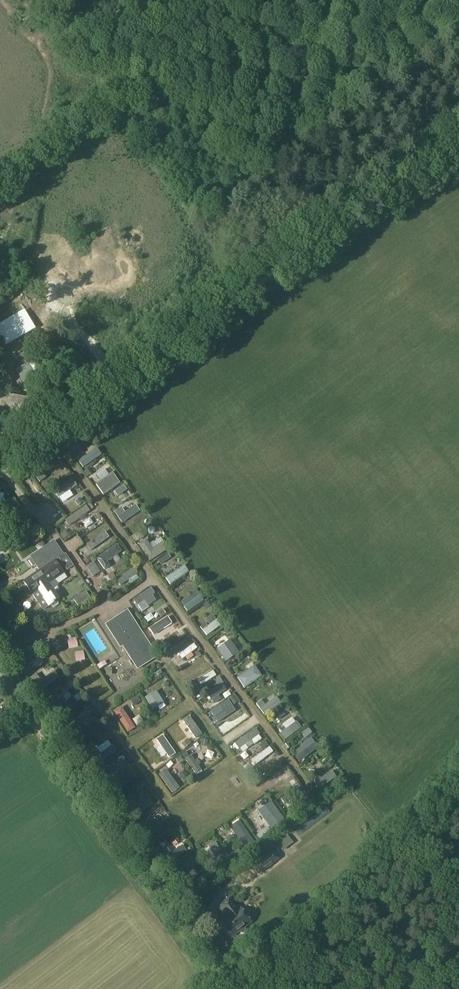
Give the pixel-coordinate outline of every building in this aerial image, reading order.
[(9,340),(7,336),(0,339),(0,344),(9,340)] [(81,452),(75,457),(78,461),(77,462),(83,469),(100,456),(95,449),(85,456),(81,452)] [(40,470),(53,461),(49,455),(30,469),(39,482),(46,478),(40,470)] [(112,473),(96,484),(103,495),(120,483),(112,473)] [(74,495),(82,489),(72,476),(56,488),(62,496),(70,490),(74,495)] [(122,523),(139,511),(135,505),(125,513),(122,509),(115,513),(122,523)] [(85,506),(65,521),(69,526),(89,512),(85,506)] [(142,529),(128,538),(131,543),(145,535),(142,529)] [(105,532),(86,545),(90,551),(109,538),(105,532)] [(145,554),(150,562),(169,549),(164,541),(153,549),(147,539),(138,545),(145,554)] [(65,553),(62,556),(53,543),(26,561),(28,564),(32,562),(39,571),(23,583),(37,602),(42,599),(48,607),(58,600),(47,584),(63,573),(54,561),(59,558),(67,571),(74,566),(65,553)] [(107,562),(121,552),(116,545),(97,558),(105,570),(110,566),(107,562)] [(152,564),(157,573),(170,567),(164,557),(152,564)] [(183,566),(165,578),(170,585),(188,573),(183,566)] [(134,567),(116,580),(120,586),(138,574),(134,567)] [(94,570),(87,575),(93,584),(100,579),(94,570)] [(131,592),(139,587),(135,580),(127,585),(131,592)] [(152,595),(154,594),(150,588),(133,600),(136,606),(144,601),(147,606),(155,600),(152,595)] [(200,596),(184,607),(187,612),(203,601),(200,596)] [(188,620),(205,608),(200,603),(184,615),(188,620)] [(171,611),(145,627),(154,642),(181,625),(171,611)] [(137,670),(157,658),(127,612),(105,626),(120,648),(122,647),(137,670)] [(217,619),(202,631),(207,636),(221,625),(217,619)] [(178,637),(164,647),(167,652),(181,642),(178,637)] [(69,650),(78,648),(75,638),(66,641),(69,650)] [(230,640),(217,649),(225,662),(239,653),(230,640)] [(194,644),(179,655),(182,659),(197,648),(194,644)] [(24,646),(16,653),(23,662),(32,655),(24,646)] [(195,651),(179,661),(182,667),(198,657),(195,651)] [(75,663),(84,661),(83,652),(74,654),(75,663)] [(38,663),(30,670),(33,675),(42,669),(38,663)] [(122,666),(129,681),(137,678),(130,663),(122,666)] [(199,666),(184,676),(188,681),(202,672),(199,666)] [(254,666),(237,678),(245,689),(262,677),(254,666)] [(100,677),(107,672),(104,668),(97,674),(100,677)] [(213,671),(197,681),(201,686),(216,676),(213,671)] [(35,674),(29,679),(40,692),(58,677),(54,672),(41,682),(35,674)] [(222,685),(208,694),(211,699),(226,690),(222,685)] [(156,691),(145,698),(152,710),(164,703),(156,691)] [(276,697),(260,709),(265,716),(281,704),(276,697)] [(73,698),(55,710),(60,718),(78,705),(73,698)] [(228,700),(214,709),(218,714),(231,705),(228,700)] [(130,707),(132,713),(140,709),(138,704),(130,707)] [(121,707),(114,712),(127,733),(135,728),(121,707)] [(189,716),(182,721),(195,739),(202,734),(189,716)] [(212,716),(206,720),(210,726),(216,721),(212,716)] [(239,719),(224,726),(227,732),(242,725),(239,719)] [(79,742),(98,728),(92,721),(81,729),(75,721),(67,727),(79,742)] [(296,722),(279,735),(283,741),(301,728),(296,722)] [(255,729),(234,744),(239,750),(259,735),(255,729)] [(162,737),(157,740),(169,758),(174,754),(162,737)] [(314,743),(295,758),(299,763),(318,748),(314,743)] [(112,745),(96,756),(100,762),(117,751),(112,745)] [(269,747),(252,760),(255,765),(273,752),(269,747)] [(164,766),(169,762),(159,748),(154,752),(164,766)] [(190,755),(185,759),(196,775),(201,771),(190,755)] [(206,757),(203,764),(209,767),(213,760),(206,757)] [(126,765),(107,779),(117,792),(135,778),(126,765)] [(285,767),(271,777),(274,782),(288,772),(285,767)] [(172,794),(179,789),(166,770),(159,775),(172,794)] [(331,771),(314,784),(319,790),(336,777),(331,771)] [(298,787),(281,799),(285,804),(302,792),(298,787)] [(149,799),(132,812),(136,818),(154,804),(149,799)] [(272,803),(259,813),(271,829),(284,819),(272,803)] [(245,821),(258,836),(264,831),(250,816),(245,821)] [(163,820),(156,825),(151,819),(139,828),(143,835),(147,832),(155,843),(171,830),(163,820)] [(245,843),(251,838),(239,821),(233,826),(245,843)] [(287,834),(275,842),(282,851),(293,843),(287,834)] [(215,842),(208,847),(215,858),(211,860),(216,867),(226,860),(215,842)] [(168,864),(186,851),(182,845),(171,853),(166,847),(159,851),(168,864)] [(271,847),(250,863),(258,875),(279,859),(271,847)] [(190,863),(176,873),(187,887),(200,877),(190,863)] [(221,923),(231,937),(238,931),(240,933),(242,933),(244,931),(245,929),(244,927),(242,925),(249,920),(241,909),(238,911),(229,899),(219,906),(225,914),(226,913),(229,917),(221,923)]
